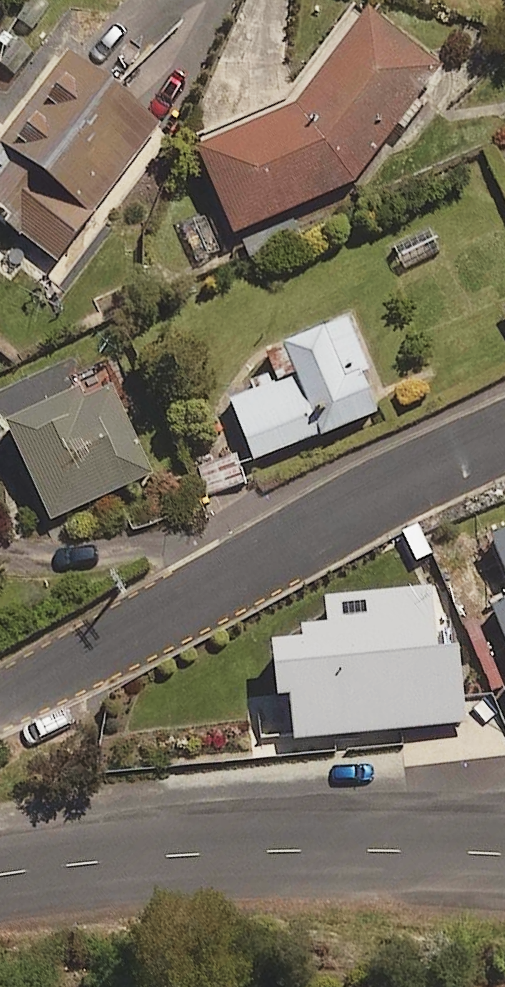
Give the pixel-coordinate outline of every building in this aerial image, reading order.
[(438,70),(361,10),(288,104),(194,146),(230,227),(353,182),(438,70)] [(156,126),(60,53),(0,132),(0,220),(53,260),(156,126)] [(365,370),(347,321),(270,350),(282,383),(230,403),(251,460),(373,415),(358,373),(365,370)] [(149,475),(106,376),(5,420),(49,518),(149,475)] [(189,447),(207,496),(242,483),(225,434),(189,447)] [(465,550),(504,644),(504,533),(465,550)] [(433,652),(427,591),(321,601),(325,639),(268,644),(274,710),(265,711),(268,742),(463,724),(456,650),(433,652)]
